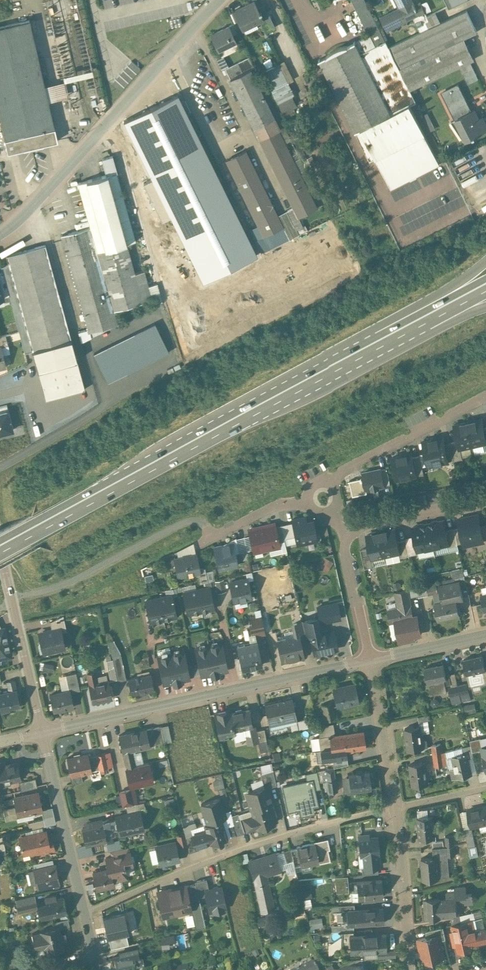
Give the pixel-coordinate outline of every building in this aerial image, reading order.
[(365,0),(353,0),(370,35),(375,46),(385,41),(365,0)] [(399,8),(381,17),(387,30),(413,16),(420,13),(415,4),(413,0),(395,0),(399,8)] [(266,7),(259,10),(254,1),(242,7),(241,6),(234,10),(241,26),(255,19),(256,21),(260,19),(266,31),(275,26),(266,7)] [(429,20),(421,1),(415,4),(420,13),(413,16),(421,31),(429,27),(426,21),(429,20)] [(429,27),(421,31),(389,46),(400,69),(456,42),(460,40),(477,32),(478,31),(467,9),(429,27)] [(0,26),(0,114),(6,138),(5,139),(8,151),(58,140),(55,127),(30,19),(0,26)] [(229,25),(211,34),(218,49),(219,49),(219,47),(225,45),(235,40),(236,42),(237,41),(229,25)] [(477,32),(460,40),(465,50),(481,42),(477,32)] [(370,35),(356,42),(355,41),(348,44),(344,45),(341,46),(339,47),(336,48),(333,50),(330,52),(328,54),(326,55),(319,59),(370,161),(424,134),(425,133),(410,105),(417,101),(410,89),(410,88),(400,69),(389,46),(386,40),(385,41),(375,46),(370,35)] [(456,42),(400,69),(410,88),(410,89),(466,61),(456,42)] [(249,55),(238,61),(243,72),(250,69),(255,66),(249,55)] [(121,90),(141,68),(132,59),(112,81),(121,90)] [(238,61),(225,67),(230,78),(243,72),(238,61)] [(275,65),(262,71),(272,90),(284,84),(275,65)] [(243,72),(230,78),(249,115),(268,106),(250,69),(243,72)] [(284,84),(272,90),(278,103),(292,96),(294,95),(288,82),(284,84)] [(457,85),(443,92),(456,117),(470,111),(457,85)] [(190,107),(183,92),(178,95),(185,110),(190,107)] [(178,95),(124,120),(152,177),(155,182),(148,186),(183,258),(191,255),(202,279),(255,253),(185,110),(178,95)] [(292,96),(278,103),(283,112),(296,105),(292,96)] [(470,111),(456,117),(456,118),(466,140),(473,136),(473,137),(475,136),(475,135),(485,130),(485,125),(484,121),(481,123),(474,109),(470,111)] [(426,131),(435,128),(429,111),(420,115),(426,131)] [(152,177),(126,123),(123,124),(130,151),(131,154),(131,155),(144,181),(152,177)] [(318,208),(278,128),(258,138),(266,152),(293,208),(298,217),(299,217),(318,208)] [(424,134),(376,158),(391,188),(440,164),(424,134)] [(245,150),(226,160),(240,188),(259,178),(245,150)] [(112,156),(102,159),(107,174),(117,171),(112,156)] [(107,174),(79,182),(91,227),(115,314),(121,313),(120,308),(153,299),(144,270),(135,273),(127,243),(136,240),(117,171),(107,174)] [(283,226),(259,178),(240,188),(264,236),(283,226)] [(303,225),(299,217),(298,217),(293,208),(288,210),(297,228),(303,225)] [(115,314),(91,227),(62,235),(88,332),(117,323),(115,314)] [(45,244),(6,255),(9,264),(2,266),(3,272),(10,295),(25,352),(32,350),(72,339),(45,244)] [(3,272),(0,273),(0,283),(3,297),(10,295),(3,272)] [(169,351),(155,323),(94,353),(108,382),(169,351)] [(0,336),(0,347),(1,347),(8,345),(6,334),(0,336)] [(77,360),(72,339),(32,350),(38,370),(77,360)] [(77,360),(38,370),(45,399),(85,389),(77,360)] [(13,429),(8,410),(0,412),(0,433),(13,429)] [(468,421),(473,444),(485,442),(485,438),(484,427),(482,418),(468,421)] [(468,421),(454,424),(458,440),(459,447),(460,447),(473,444),(468,421)] [(435,436),(433,439),(423,441),(429,464),(448,460),(444,443),(442,435),(435,436)] [(458,440),(450,442),(454,459),(454,460),(462,458),(460,447),(459,447),(458,440)] [(450,442),(444,443),(448,460),(454,459),(450,442)] [(402,455),(392,457),(397,478),(416,474),(412,456),(411,450),(404,452),(402,455)] [(420,455),(412,456),(416,474),(424,472),(420,455)] [(381,468),(363,472),(364,479),(367,489),(385,485),(381,468)] [(367,489),(364,479),(361,480),(361,477),(350,480),(353,495),(367,492),(367,489)] [(478,514),(458,518),(460,526),(463,541),(464,545),(472,544),(472,543),(475,540),(478,539),(482,538),(483,538),(483,537),(480,524),(478,514)] [(305,515),(292,518),(293,521),(296,535),(298,544),(317,540),(313,519),(305,521),(304,517),(305,517),(305,515)] [(444,520),(428,523),(433,546),(448,543),(449,543),(446,528),(444,520)] [(293,521),(281,524),(284,537),(296,535),(293,521)] [(274,523),(249,528),(254,551),(279,545),(278,541),(275,525),(274,523)] [(428,523),(413,526),(414,535),(418,550),(433,546),(428,523)] [(281,524),(275,525),(278,541),(285,539),(284,537),(281,524)] [(460,526),(454,527),(458,543),(463,541),(460,526)] [(454,527),(446,528),(449,543),(448,543),(449,546),(458,544),(458,543),(454,527)] [(395,528),(381,531),(386,555),(399,552),(400,552),(397,541),(395,528)] [(381,531),(367,534),(370,547),(372,558),(373,557),(386,555),(381,531)] [(414,535),(406,537),(406,539),(410,554),(419,552),(418,550),(414,535)] [(239,551),(236,536),(227,541),(228,543),(233,542),(235,552),(239,551)] [(406,539),(397,541),(400,552),(399,552),(400,557),(410,554),(406,539)] [(228,543),(214,546),(219,568),(238,564),(235,552),(233,542),(228,543)] [(370,547),(361,549),(365,567),(375,565),(373,557),(372,558),(370,547)] [(190,553),(184,555),(184,556),(175,557),(179,575),(188,573),(188,575),(194,574),(194,572),(198,571),(200,571),(199,568),(196,553),(190,554),(190,553)] [(329,571),(334,560),(324,555),(319,566),(329,571)] [(205,567),(199,568),(200,571),(198,571),(200,582),(208,580),(205,567)] [(285,570),(263,575),(267,592),(289,588),(285,570)] [(465,575),(454,578),(455,582),(460,581),(461,587),(467,586),(465,575)] [(216,579),(218,591),(226,590),(225,578),(216,579)] [(247,578),(230,582),(235,601),(251,597),(247,578)] [(455,582),(439,586),(443,601),(435,603),(438,619),(460,614),(456,599),(463,598),(461,587),(460,581),(455,582)] [(436,582),(417,586),(417,588),(419,595),(418,595),(419,597),(438,592),(436,582)] [(209,586),(196,589),(201,610),(214,608),(209,586)] [(408,589),(396,592),(399,607),(388,610),(390,622),(396,621),(395,621),(413,617),(409,597),(418,595),(419,595),(417,588),(408,590),(408,589)] [(196,589),(183,592),(188,613),(201,610),(196,589)] [(172,595),(159,597),(163,619),(176,616),(172,595)] [(159,597),(146,600),(150,622),(163,619),(159,597)] [(333,603),(317,606),(320,621),(336,618),(333,603)] [(63,614),(50,621),(52,630),(60,628),(61,631),(67,630),(63,614)] [(413,617),(395,621),(396,621),(400,644),(415,641),(413,635),(421,633),(417,616),(413,617)] [(316,618),(303,621),(302,621),(304,627),(306,637),(311,636),(320,634),(317,618),(316,618)] [(264,626),(253,628),(255,636),(266,633),(264,626)] [(0,628),(0,658),(11,656),(5,627),(2,628),(0,628)] [(304,627),(295,629),(296,635),(299,634),(301,642),(307,640),(306,637),(304,627)] [(52,630),(40,633),(42,643),(45,643),(47,651),(65,647),(61,631),(60,628),(52,630)] [(320,634),(311,636),(315,653),(337,648),(334,631),(320,634)] [(296,635),(277,639),(282,660),(290,659),(296,658),(296,657),(304,656),(301,642),(299,634),(296,635)] [(257,641),(237,645),(240,657),(242,669),(262,665),(257,641)] [(227,670),(222,643),(196,649),(199,665),(201,674),(201,676),(211,674),(212,676),(218,675),(218,672),(227,670)] [(159,656),(171,654),(170,648),(158,651),(159,656)] [(188,668),(184,651),(171,654),(159,656),(158,657),(164,684),(174,682),(175,684),(181,683),(180,681),(190,678),(189,676),(188,668)] [(121,654),(112,656),(118,681),(127,679),(121,654)] [(482,655),(464,659),(467,673),(468,673),(485,669),(485,666),(482,655)] [(240,657),(232,659),(234,671),(242,669),(240,657)] [(113,659),(106,660),(111,680),(117,679),(113,659)] [(443,664),(425,668),(428,681),(431,694),(447,691),(444,678),(446,677),(443,664)] [(468,673),(471,685),(485,682),(485,666),(485,669),(468,673)] [(109,680),(98,683),(95,671),(88,673),(90,684),(89,685),(93,701),(102,699),(102,700),(112,697),(109,680)] [(76,672),(66,674),(69,688),(72,687),(73,691),(80,690),(76,672)] [(151,673),(129,678),(132,693),(154,689),(151,673)] [(455,673),(448,674),(451,687),(458,685),(455,673)] [(0,694),(0,706),(1,712),(10,710),(9,708),(20,705),(17,690),(16,691),(13,681),(7,682),(9,692),(0,694)] [(355,683),(333,688),(337,705),(358,701),(355,683)] [(467,683),(458,685),(460,693),(469,691),(467,683)] [(451,687),(449,687),(450,695),(459,693),(460,693),(458,685),(451,687)] [(70,690),(50,694),(54,711),(74,706),(70,690)] [(469,691),(460,693),(462,702),(471,700),(469,691)] [(310,693),(302,694),(304,707),(312,705),(310,693)] [(292,697),(265,703),(270,727),(271,727),(270,724),(297,718),(292,697)] [(465,705),(467,713),(478,711),(476,702),(465,705)] [(331,703),(322,705),(325,719),(334,717),(331,703)] [(249,708),(230,712),(229,710),(216,713),(220,734),(234,731),(233,730),(240,728),(250,726),(253,726),(252,725),(249,708)] [(430,714),(419,716),(420,722),(431,719),(430,714)] [(307,717),(296,720),(299,730),(309,727),(307,717)] [(195,719),(177,723),(178,727),(174,727),(177,741),(183,740),(192,738),(198,737),(195,719)] [(333,722),(318,726),(319,736),(330,735),(335,734),(333,722)] [(168,724),(161,726),(164,737),(170,736),(168,724)] [(257,731),(255,724),(252,725),(253,726),(250,726),(252,736),(246,737),(248,744),(259,742),(257,731)] [(161,726),(153,727),(156,744),(157,744),(165,742),(164,737),(161,726)] [(250,726),(240,728),(242,738),(246,737),(252,736),(250,726)] [(420,726),(405,728),(408,749),(423,747),(422,740),(423,740),(422,733),(421,733),(420,726)] [(153,727),(147,729),(150,745),(156,744),(153,727)] [(146,729),(119,735),(123,751),(127,767),(136,765),(133,749),(150,745),(147,729),(146,729)] [(264,729),(257,731),(259,742),(267,740),(264,729)] [(332,752),(349,749),(366,747),(363,730),(335,734),(330,735),(332,748),(332,752)] [(319,736),(320,750),(332,748),(330,735),(319,736)] [(192,738),(183,740),(186,755),(201,752),(201,748),(194,749),(192,738)] [(440,743),(433,744),(434,755),(442,754),(442,752),(440,743)] [(464,754),(453,756),(456,767),(452,768),(454,777),(472,773),(468,758),(474,757),(471,744),(462,747),(464,754)] [(351,763),(349,749),(332,752),(332,748),(320,750),(322,761),(334,760),(334,767),(351,763)] [(105,752),(96,754),(101,773),(110,771),(105,752)] [(88,753),(67,758),(71,774),(71,775),(81,772),(92,770),(88,753)] [(442,754),(434,755),(436,766),(444,765),(442,754)] [(7,766),(6,762),(0,764),(0,771),(3,783),(22,778),(18,763),(7,766)] [(127,767),(126,767),(131,786),(153,781),(149,762),(136,765),(127,767)] [(425,762),(410,764),(413,785),(428,783),(427,776),(428,776),(427,769),(426,769),(425,762)] [(273,769),(260,773),(262,779),(264,786),(267,785),(268,787),(277,784),(273,769)] [(307,781),(312,780),(314,790),(321,788),(317,771),(305,773),(307,781)] [(369,771),(349,773),(350,781),(351,790),(351,791),(371,788),(369,771)] [(81,772),(71,775),(71,774),(70,774),(72,784),(83,781),(81,772)] [(335,772),(326,773),(327,780),(336,779),(335,772)] [(36,778),(20,782),(22,790),(38,786),(36,778)] [(253,790),(264,786),(262,779),(251,782),(253,790)] [(336,779),(327,780),(328,792),(338,790),(336,779)] [(307,781),(283,786),(286,802),(292,800),(294,809),(300,808),(302,814),(313,811),(312,806),(317,804),(314,790),(312,780),(307,781)] [(253,790),(248,791),(250,798),(248,800),(250,808),(251,809),(252,809),(273,803),(274,803),(273,799),(271,798),(268,787),(267,785),(264,786),(253,790)] [(132,789),(119,792),(123,806),(126,805),(137,803),(134,790),(132,789)] [(39,792),(14,798),(16,806),(5,808),(7,816),(18,814),(18,815),(43,809),(39,792)] [(220,798),(201,804),(208,823),(221,819),(224,818),(222,813),(225,812),(220,798)] [(137,803),(126,805),(128,813),(140,811),(146,810),(144,801),(137,803)] [(273,803),(252,809),(251,809),(241,812),(247,831),(257,827),(258,828),(275,823),(273,816),(277,815),(273,803)] [(467,810),(471,827),(485,823),(485,815),(484,806),(467,810)] [(128,813),(116,816),(117,818),(119,829),(120,833),(128,831),(128,833),(136,831),(135,830),(143,828),(140,811),(128,813)] [(433,815),(417,817),(419,838),(435,837),(433,815)] [(102,819),(90,822),(91,825),(83,827),(87,844),(106,839),(105,832),(119,829),(117,818),(102,822),(102,819)] [(44,819),(29,823),(30,829),(42,826),(46,825),(44,819)] [(208,823),(205,824),(207,831),(211,842),(211,843),(227,838),(221,819),(208,823)] [(241,819),(234,821),(238,834),(245,832),(241,819)] [(195,822),(183,825),(185,833),(186,837),(192,835),(191,829),(197,828),(195,822)] [(233,824),(228,826),(231,837),(236,835),(233,824)] [(30,829),(19,832),(20,838),(44,833),(42,826),(30,829)] [(207,831),(201,833),(204,844),(211,842),(207,831)] [(44,833),(20,838),(22,845),(21,845),(21,847),(22,847),(23,850),(29,849),(30,855),(43,852),(43,850),(48,848),(48,852),(55,851),(52,840),(46,842),(44,833)] [(185,833),(177,835),(180,847),(188,845),(186,837),(185,833)] [(192,835),(186,837),(188,845),(189,852),(199,849),(196,834),(192,835)] [(377,837),(369,838),(368,834),(359,835),(361,855),(364,854),(365,866),(365,867),(378,866),(379,866),(378,853),(379,853),(377,837)] [(453,835),(445,836),(446,846),(454,845),(453,835)] [(473,836),(466,837),(468,844),(468,847),(475,846),(473,836)] [(328,838),(314,840),(314,842),(315,843),(315,842),(319,859),(318,860),(319,862),(330,860),(328,849),(330,848),(328,838)] [(119,840),(106,843),(108,851),(111,850),(121,848),(119,840)] [(176,842),(155,846),(159,863),(169,861),(169,860),(178,858),(178,859),(180,859),(176,842)] [(314,842),(297,846),(297,847),(298,847),(301,863),(301,864),(318,860),(319,859),(315,842),(315,843),(314,842)] [(454,845),(446,846),(447,856),(448,856),(455,855),(454,845)] [(121,848),(111,850),(113,856),(130,852),(129,846),(121,848)] [(434,847),(433,847),(434,857),(437,857),(447,856),(446,846),(434,847)] [(297,847),(291,849),(293,860),(295,865),(301,863),(298,847),(297,847)] [(291,848),(283,851),(286,862),(293,860),(291,849),(291,848)] [(113,856),(106,857),(109,868),(111,868),(124,865),(125,865),(133,863),(132,863),(133,863),(130,852),(113,856)] [(276,853),(249,861),(254,878),(255,878),(262,912),(274,909),(271,897),(272,897),(270,891),(270,892),(269,890),(266,890),(265,884),(268,883),(266,874),(267,874),(268,875),(272,873),(274,872),(273,870),(280,867),(276,853)] [(451,876),(448,856),(447,856),(437,857),(439,877),(451,876)] [(434,857),(421,858),(423,879),(439,878),(439,877),(437,857),(434,857)] [(52,859),(32,864),(33,869),(53,864),(52,859)] [(53,864),(33,869),(38,888),(59,883),(55,864),(53,864)] [(109,868),(93,872),(97,888),(115,884),(113,878),(127,875),(125,865),(124,865),(111,868),(109,868)] [(378,866),(365,867),(365,866),(362,867),(363,874),(379,873),(378,866)] [(336,876),(337,892),(349,891),(348,875),(336,876)] [(207,878),(195,881),(196,883),(199,897),(200,897),(200,896),(207,895),(206,890),(209,889),(207,878)] [(381,879),(358,881),(358,884),(354,884),(355,891),(358,891),(359,897),(382,896),(381,879)] [(196,883),(186,885),(191,908),(201,905),(201,903),(199,897),(196,883)] [(186,885),(158,892),(163,915),(191,908),(186,885)] [(209,889),(206,890),(207,895),(210,911),(227,907),(222,886),(209,889)] [(301,890),(303,898),(313,895),(311,887),(301,890)] [(465,887),(456,887),(456,892),(447,892),(447,898),(456,897),(456,898),(461,897),(461,903),(472,902),(472,894),(466,894),(465,887)] [(35,894),(16,899),(19,912),(38,908),(35,894)] [(55,895),(46,897),(47,903),(38,905),(42,918),(67,912),(63,896),(56,898),(55,895)] [(312,897),(304,898),(305,907),(313,905),(312,897)] [(441,898),(427,899),(427,908),(425,908),(425,918),(441,917),(441,916),(457,915),(457,914),(456,898),(456,897),(447,898),(441,898)] [(354,904),(338,905),(339,911),(343,911),(344,920),(347,916),(347,910),(355,910),(354,904)] [(201,905),(191,908),(196,929),(206,926),(201,905)] [(383,908),(359,910),(360,924),(384,922),(383,908)] [(355,910),(347,910),(347,916),(344,920),(344,924),(353,923),(354,924),(360,924),(359,910),(355,910)] [(474,912),(460,915),(461,922),(475,919),(474,912)] [(125,917),(104,922),(108,937),(138,930),(137,922),(137,921),(127,923),(125,917)] [(323,917),(310,917),(311,927),(324,926),(323,917)] [(452,924),(454,932),(451,933),(453,946),(457,945),(459,950),(472,947),(472,945),(473,945),(473,944),(485,941),(485,932),(485,927),(485,928),(482,917),(475,919),(461,922),(452,924)] [(68,918),(55,921),(56,927),(60,926),(61,928),(70,926),(68,918)] [(137,922),(138,930),(151,927),(149,920),(137,922)] [(56,927),(40,930),(41,932),(33,934),(35,944),(46,942),(48,952),(65,948),(61,928),(60,926),(56,927)] [(443,927),(426,931),(427,937),(439,935),(440,940),(446,939),(443,927)] [(354,930),(342,931),(343,948),(351,947),(350,935),(354,935),(354,930)] [(385,933),(354,935),(355,947),(351,947),(351,953),(386,950),(385,933)] [(427,937),(418,939),(420,949),(421,949),(423,957),(426,959),(427,961),(444,957),(440,940),(439,935),(427,937)] [(162,936),(161,947),(175,948),(175,936),(162,936)] [(112,957),(116,969),(130,969),(135,969),(134,963),(140,961),(138,949),(131,951),(131,950),(126,951),(126,954),(112,957)]
